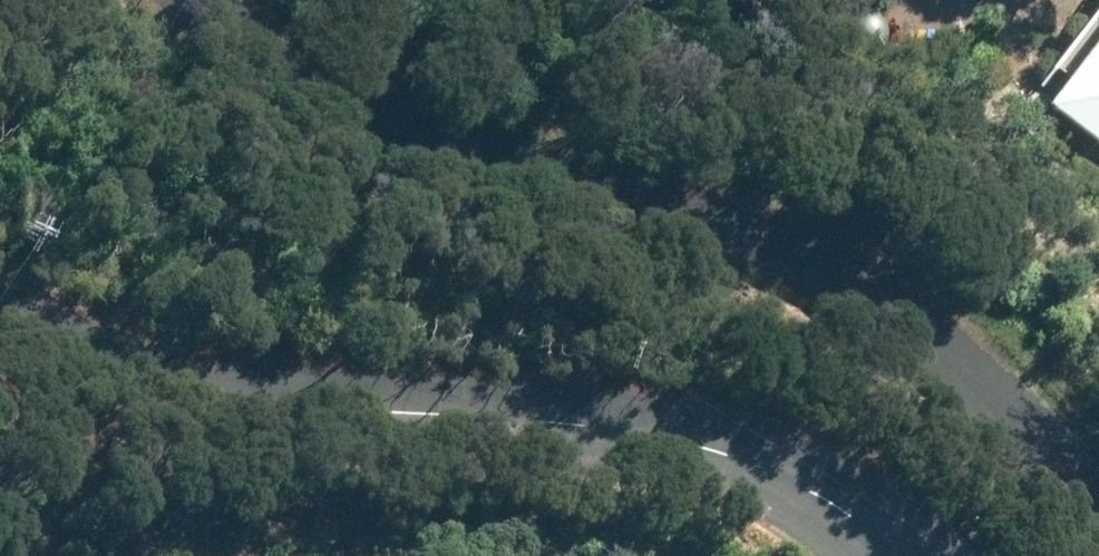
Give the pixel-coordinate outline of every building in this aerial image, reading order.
[(1098,156),(1098,44),(1046,116),(1098,156)]
